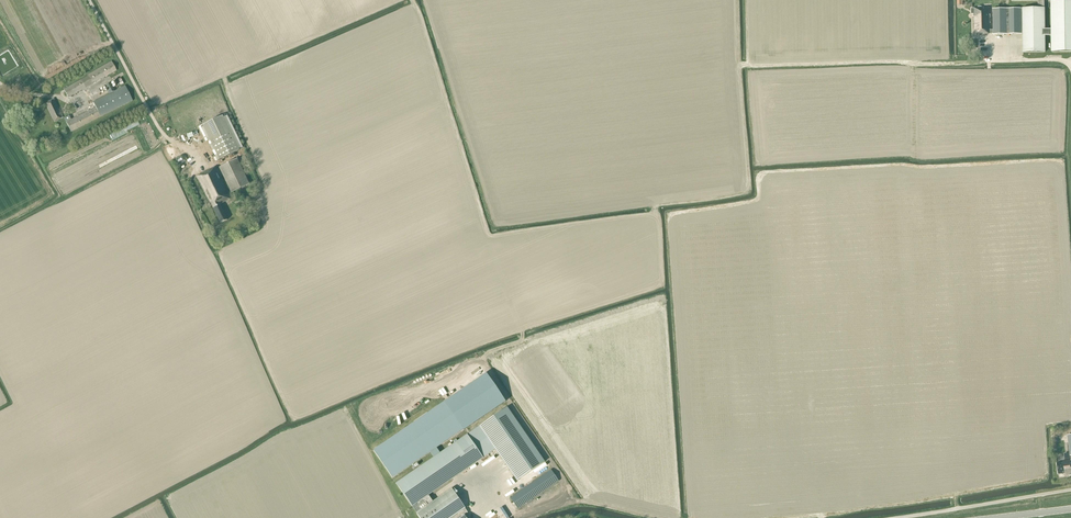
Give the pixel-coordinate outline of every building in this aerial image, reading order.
[(1044,0),(1037,0),(1037,6),(1040,6),(1040,7),(1022,7),(1023,52),(1045,52),(1045,36),(1052,36),(1052,52),(1070,52),(1070,1),(1051,2),(1052,30),(1045,30),(1044,7),(1044,0)] [(993,33),(993,35),(1022,34),(1021,7),(994,8),(994,30),(991,30),(991,7),(974,7),(974,9),(972,9),(972,12),(974,12),(974,15),(973,15),(974,34),(991,34),(993,33)] [(64,90),(68,98),(116,71),(111,62),(87,75),(88,76),(64,90)] [(105,86),(109,94),(115,91),(110,83),(105,86)] [(125,86),(115,91),(109,94),(93,102),(95,107),(66,122),(71,132),(133,101),(125,86)] [(45,104),(54,122),(63,118),(54,99),(45,104)] [(203,126),(219,160),(240,150),(223,116),(203,126)] [(125,128),(109,133),(111,139),(127,134),(125,128)] [(185,162),(181,156),(175,159),(179,165),(185,162)] [(232,193),(249,184),(237,159),(220,168),(217,170),(216,167),(196,177),(209,204),(211,203),(221,224),(228,220),(220,205),(222,204),(231,199),(222,181),(225,180),(232,193)] [(486,373),(445,402),(463,429),(505,401),(486,373)] [(423,499),(428,506),(417,513),(420,517),(465,517),(469,514),(465,509),(466,509),(452,489),(433,502),(428,495),(496,450),(498,454),(499,453),(503,458),(502,459),(503,459),(506,464),(510,469),(509,470),(510,470),(514,475),(513,475),(514,475),(517,480),(517,481),(545,462),(544,462),(540,457),(541,456),(540,457),(537,452),(537,451),(507,407),(480,426),(467,435),(439,454),(436,448),(463,430),(444,403),(374,451),(392,478),(430,452),(434,457),(396,483),(412,507),(423,499)] [(1067,435),(1070,460),(1063,461),(1063,462),(1057,463),(1058,474),(1065,473),(1065,475),(1070,474),(1070,435),(1067,435)] [(510,498),(518,509),(558,481),(551,470),(510,498)]
